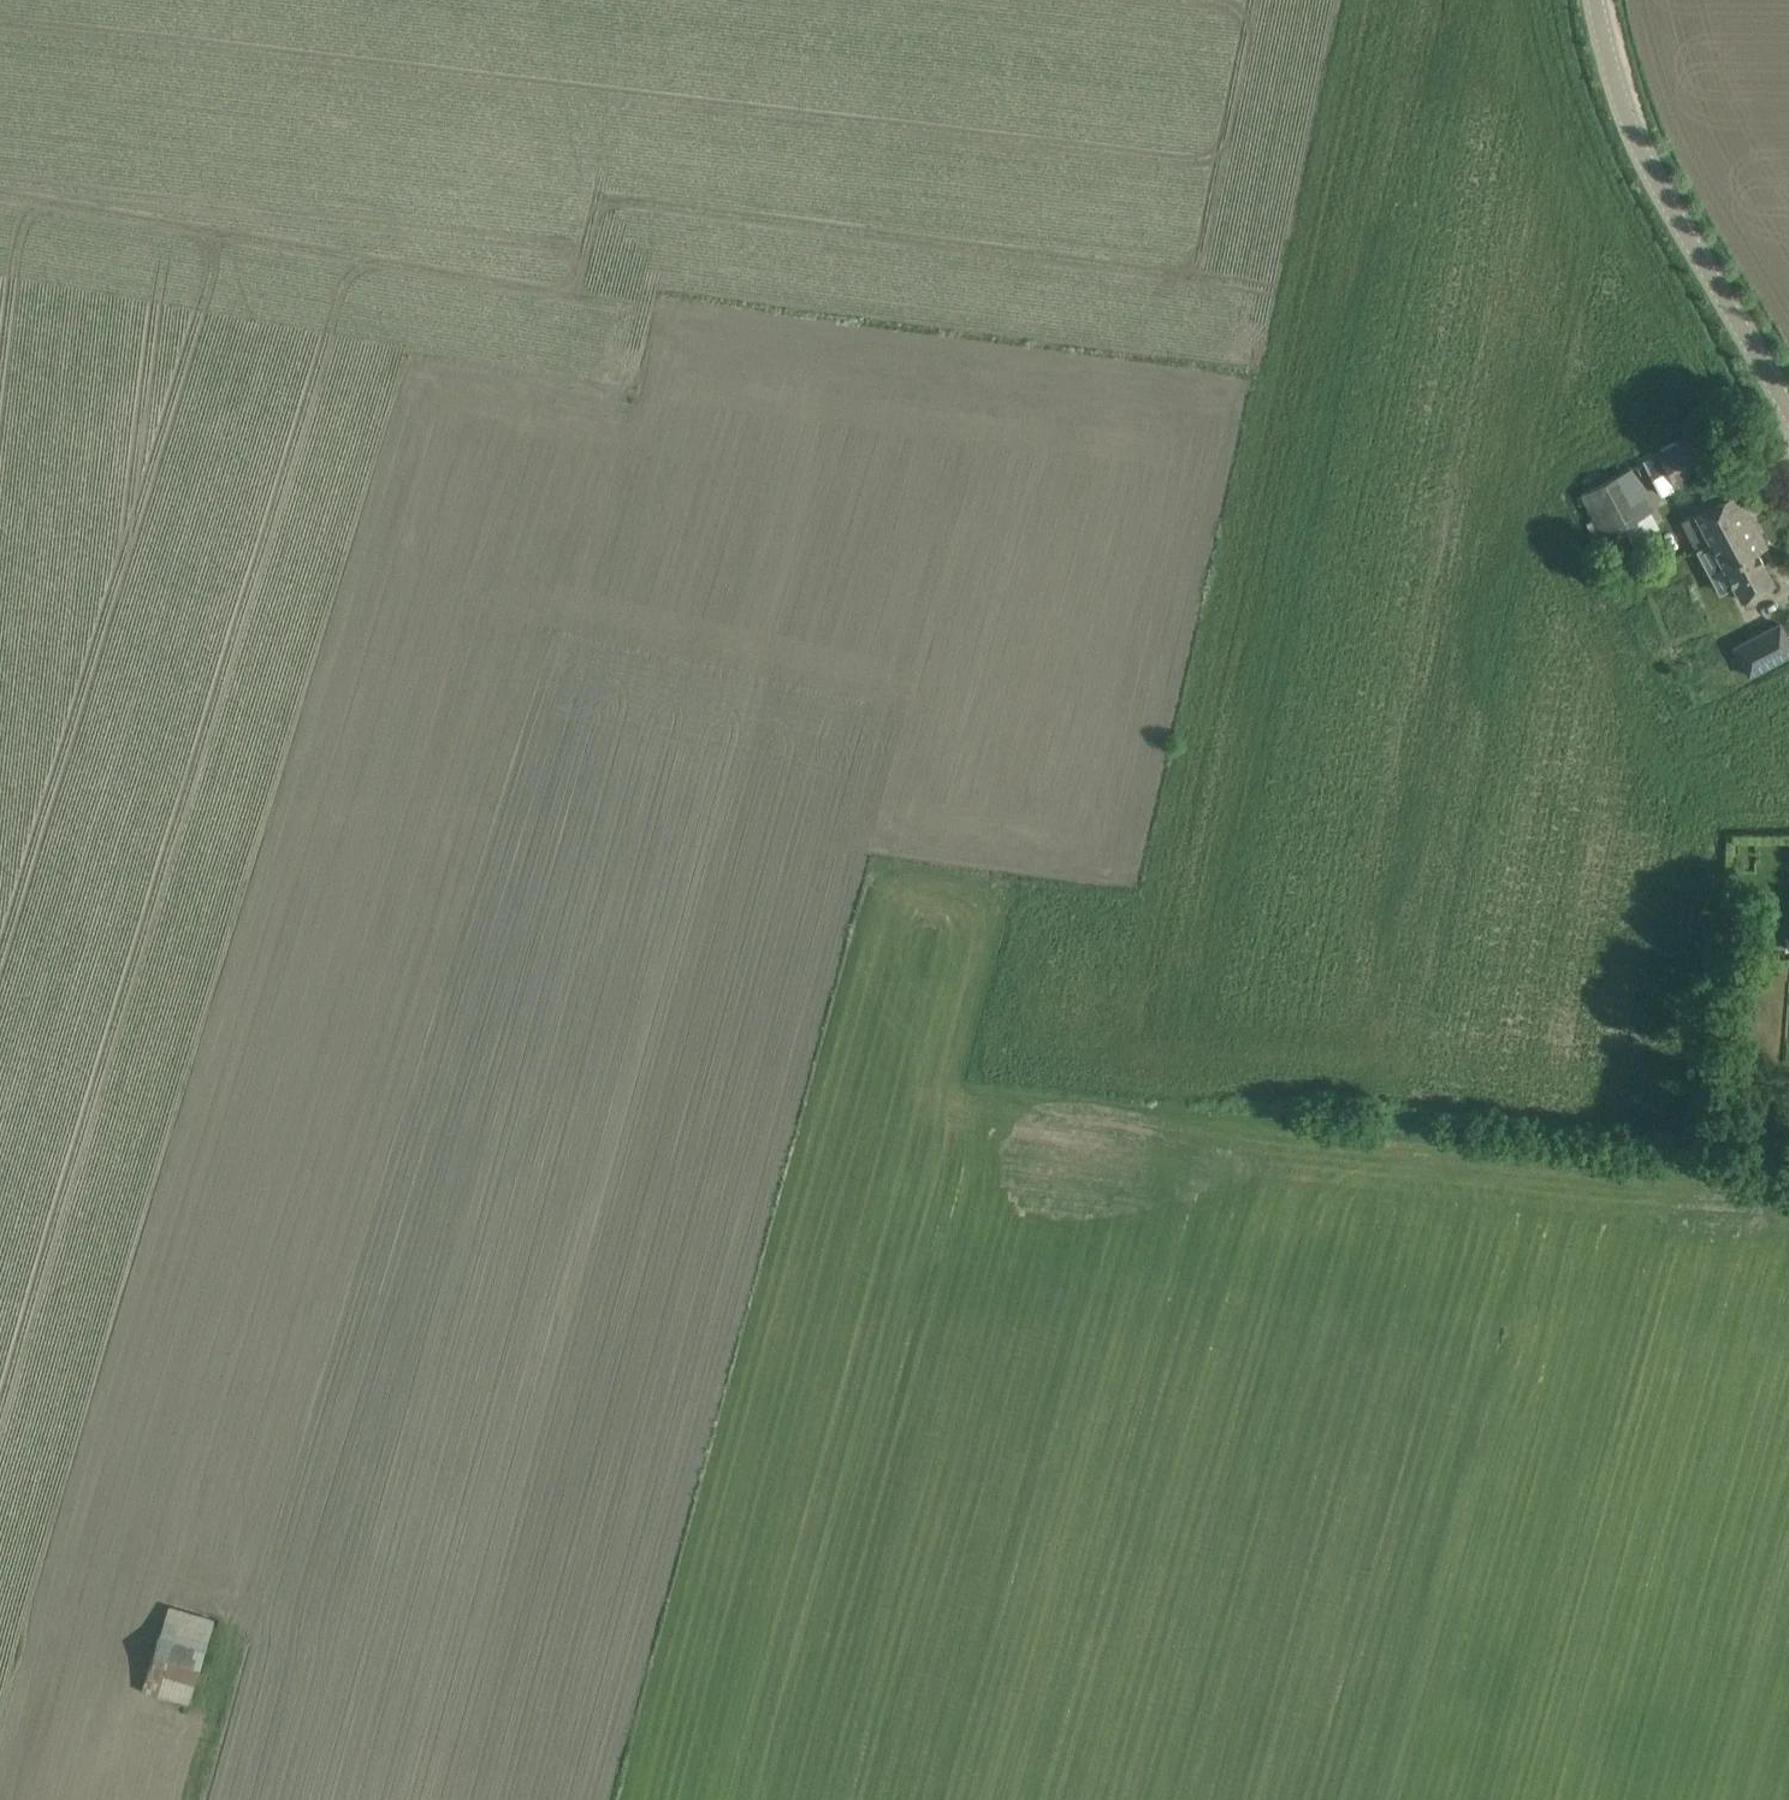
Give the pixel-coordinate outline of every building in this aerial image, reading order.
[(1718,465),(1700,431),(1657,453),(1675,487),(1718,465)] [(1615,476),(1581,494),(1603,536),(1637,518),(1615,476)] [(1697,549),(1710,542),(1752,520),(1737,491),(1682,520),(1697,549)] [(1741,600),(1752,594),(1774,583),(1757,551),(1766,547),(1752,520),(1710,542),(1741,600)] [(1788,653),(1788,641),(1779,623),(1734,647),(1748,675),(1788,653)] [(143,1690),(189,1704),(214,1619),(170,1606),(143,1690)]
